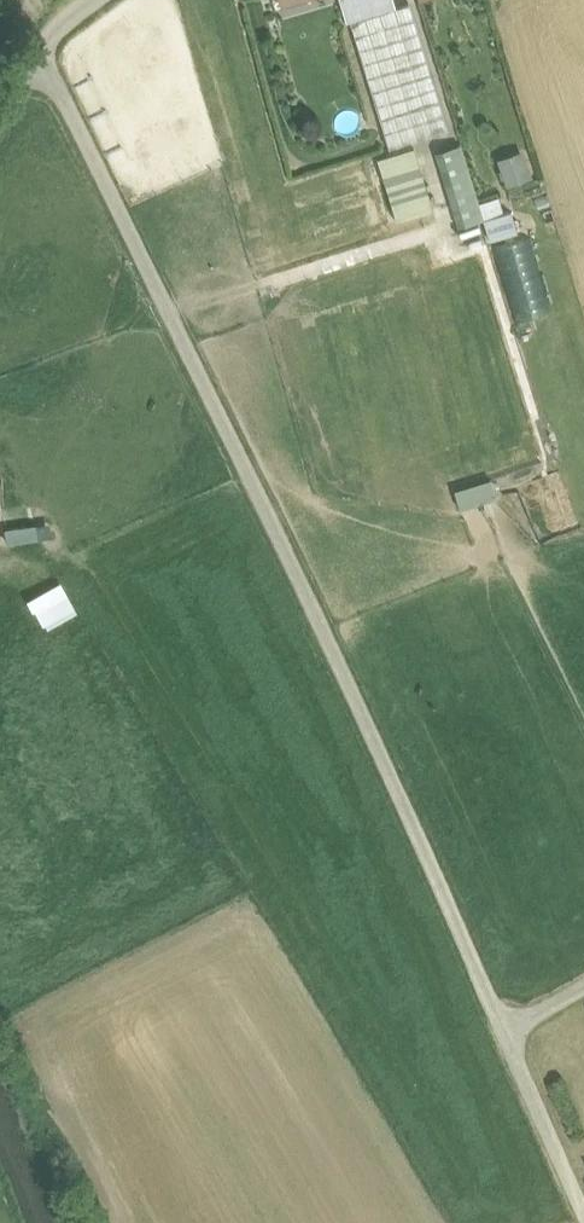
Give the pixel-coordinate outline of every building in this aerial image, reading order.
[(282,15),(310,6),(308,0),(295,0),(279,5),(282,15)] [(410,3),(350,21),(389,148),(449,129),(410,3)] [(376,157),(397,219),(433,207),(412,145),(376,157)] [(483,220),(460,145),(435,153),(458,227),(483,220)] [(522,147),(495,157),(504,185),(532,175),(522,147)] [(529,237),(493,249),(515,322),(551,311),(529,237)] [(485,250),(442,264),(505,465),(548,452),(485,250)] [(454,489),(460,506),(496,494),(490,477),(454,489)] [(48,519),(33,520),(32,506),(1,508),(3,538),(49,535),(48,519)] [(28,594),(40,626),(76,612),(63,580),(28,594)]
